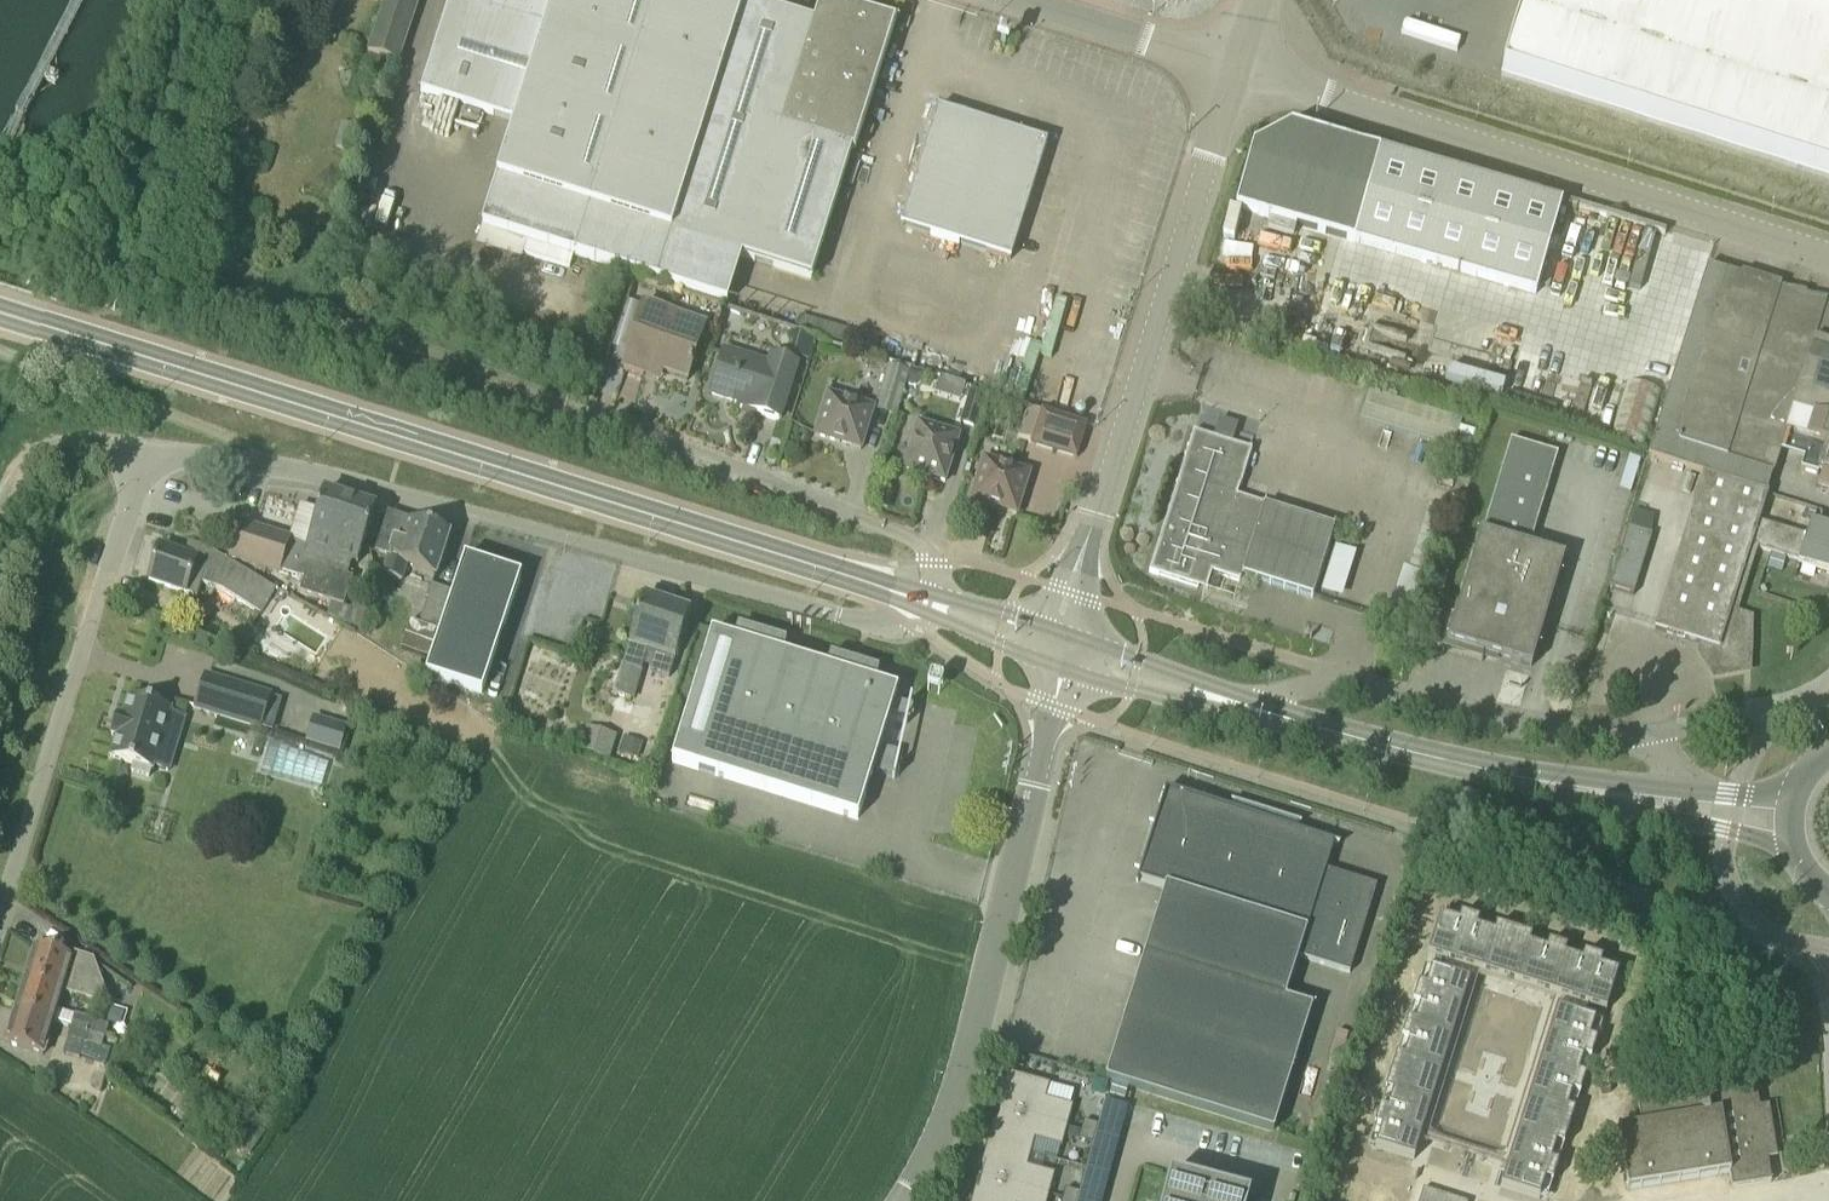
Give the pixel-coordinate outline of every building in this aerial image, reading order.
[(420,0),(385,0),(368,50),(400,61),(420,0)] [(724,0),(450,0),(421,92),(515,122),(495,180),(650,229),(724,0)] [(811,280),(892,24),(833,5),(830,0),(814,8),(817,14),(814,25),(745,3),(746,0),(724,0),(650,229),(731,255),(811,280)] [(1828,177),(1828,0),(1524,0),(1501,74),(1828,177)] [(937,109),(900,226),(1010,260),(1047,143),(937,109)] [(339,148),(351,152),(358,131),(346,127),(339,148)] [(1542,271),(1561,206),(1290,129),(1253,149),(1236,209),(1536,295),(1542,271)] [(1809,441),(1801,469),(1822,475),(1818,488),(1828,491),(1828,304),(1707,266),(1648,456),(1703,474),(1766,493),(1785,434),(1809,441)] [(687,382),(703,334),(662,320),(665,312),(643,305),(627,356),(623,370),(644,377),(646,368),(687,382)] [(779,420),(796,365),(772,358),(769,366),(724,352),(711,394),(742,403),(740,408),(779,420)] [(876,403),(897,410),(909,372),(888,367),(876,403)] [(911,373),(908,385),(915,387),(922,383),(923,376),(911,373)] [(1610,437),(1644,448),(1662,392),(1626,381),(1610,437)] [(976,428),(985,396),(970,391),(960,424),(976,428)] [(861,450),(874,409),(828,394),(815,436),(840,443),(841,441),(860,447),(859,450),(861,450)] [(1042,411),(1032,444),(1077,458),(1087,426),(1042,411)] [(945,482),(959,436),(917,423),(903,470),(945,482)] [(1242,576),(1313,598),(1335,526),(1264,504),(1264,503),(1238,495),(1251,450),(1194,432),(1149,573),(1198,588),(1203,571),(1239,582),(1242,576)] [(1483,533),(1481,533),(1446,650),(1532,675),(1567,557),(1532,547),(1559,454),(1510,439),(1483,533)] [(1015,514),(1017,515),(1030,473),(984,459),(971,500),(996,508),(996,506),(1016,512),(1015,514)] [(1751,547),(1785,557),(1791,532),(1759,522),(1768,494),(1766,493),(1703,474),(1654,629),(1707,645),(1704,653),(1712,666),(1716,673),(1745,668),(1746,622),(1730,617),(1751,547)] [(241,525),(231,558),(255,566),(255,568),(280,576),(281,573),(304,580),(300,592),(343,606),(353,578),(347,577),(352,562),(358,563),(375,511),(323,494),(306,547),(289,542),(289,541),(241,525)] [(434,580),(448,537),(408,524),(409,522),(389,516),(382,537),(395,541),(384,575),(402,582),(406,565),(434,580)] [(1791,532),(1785,557),(1800,562),(1799,565),(1828,574),(1828,529),(1810,524),(1806,537),(1791,532)] [(1634,596),(1652,536),(1627,528),(1609,588),(1634,596)] [(275,590),(212,552),(190,544),(186,557),(159,548),(149,581),(197,596),(203,577),(223,587),(221,591),(260,615),(275,590)] [(1772,553),(1768,568),(1781,572),(1786,558),(1772,553)] [(464,558),(464,560),(426,676),(482,694),(520,579),(521,579),(521,577),(464,558)] [(420,621),(438,627),(451,591),(432,585),(420,621)] [(635,687),(640,670),(642,671),(647,656),(655,658),(651,671),(669,677),(690,613),(644,598),(614,693),(631,699),(635,687)] [(402,646),(429,656),(438,630),(410,621),(402,646)] [(712,633),(672,761),(858,819),(872,772),(894,777),(899,754),(879,749),(897,691),(875,684),(879,672),(830,657),(826,669),(783,655),(787,643),(738,628),(734,640),(712,633)] [(196,708),(262,728),(272,695),(206,675),(196,708)] [(133,764),(131,771),(150,777),(152,771),(154,771),(173,710),(128,696),(122,716),(118,714),(111,735),(116,737),(110,757),(133,764)] [(587,727),(581,746),(609,754),(615,736),(587,727)] [(644,743),(624,737),(619,752),(639,758),(644,743)] [(322,787),(329,758),(268,743),(261,772),(322,787)] [(1166,790),(1160,807),(1137,882),(1138,882),(1139,880),(1165,888),(1105,1080),(1114,1082),(1129,1087),(1273,1132),(1312,1008),(1285,999),(1298,957),(1350,973),(1377,887),(1326,870),(1334,844),(1336,845),(1337,844),(1166,790)] [(1476,930),(1479,921),(1462,916),(1459,924),(1440,918),(1428,956),(1464,967),(1476,930)] [(1511,940),(1514,932),(1497,927),(1494,935),(1476,930),(1464,967),(1499,978),(1511,940)] [(1535,989),(1549,943),(1531,938),(1529,946),(1511,940),(1499,978),(1535,989)] [(1570,1000),(1582,963),(1564,957),(1566,949),(1549,943),(1535,989),(1570,1000)] [(36,947),(25,979),(63,991),(63,992),(97,1002),(101,991),(66,980),(73,959),(36,947)] [(1606,1012),(1618,974),(1599,968),(1602,960),(1585,954),(1570,1000),(1606,1012)] [(1459,1017),(1470,981),(1432,969),(1426,988),(1418,986),(1413,1003),(1420,1005),(1459,1017)] [(57,1010),(63,992),(63,991),(25,979),(16,1009),(54,1021),(72,1027),(88,1032),(92,1021),(57,1010)] [(1420,1005),(1414,1024),(1407,1021),(1402,1038),(1410,1041),(1448,1053),(1459,1017),(1420,1005)] [(1591,1059),(1597,1042),(1590,1040),(1596,1021),(1557,1008),(1546,1045),(1591,1059)] [(6,1043),(43,1055),(54,1021),(16,1009),(16,1010),(6,1043)] [(92,1021),(88,1032),(96,1034),(105,1037),(109,1026),(100,1023),(92,1021)] [(105,1037),(88,1032),(72,1027),(65,1053),(81,1058),(82,1055),(107,1063),(111,1049),(102,1046),(105,1037)] [(1391,1074),(1437,1088),(1448,1053),(1410,1041),(1403,1059),(1396,1057),(1391,1074)] [(1580,1095),(1586,1077),(1579,1075),(1584,1057),(1546,1045),(1534,1080),(1573,1092),(1580,1095)] [(1001,1071),(991,1105),(1056,1124),(1061,1105),(1035,1098),(1040,1081),(1001,1071)] [(1426,1123),(1437,1088),(1391,1074),(1385,1091),(1393,1093),(1387,1111),(1426,1123)] [(1569,1130),(1575,1113),(1567,1111),(1573,1092),(1534,1080),(1523,1115),(1569,1130)] [(1129,1087),(1114,1082),(1110,1094),(1125,1099),(1129,1087)] [(1771,1182),(1758,1104),(1755,1086),(1638,1105),(1641,1125),(1617,1129),(1627,1190),(1729,1174),(1732,1189),(1771,1182)] [(991,1105),(982,1140),(1022,1151),(1027,1134),(1052,1141),(1056,1124),(991,1105)] [(1380,1109),(1374,1126),(1381,1128),(1375,1148),(1414,1160),(1426,1123),(1380,1109)] [(1523,1115),(1512,1151),(1551,1163),(1557,1145),(1564,1147),(1569,1130),(1523,1115)] [(1084,1121),(1081,1130),(1096,1134),(1098,1124),(1084,1121)] [(266,1132),(255,1124),(238,1147),(250,1155),(266,1132)] [(1094,1143),(1096,1134),(1081,1130),(1079,1139),(1094,1143)] [(982,1140),(973,1173),(1039,1192),(1044,1174),(1018,1166),(1022,1151),(982,1140)] [(1540,1199),(1546,1180),(1553,1182),(1558,1165),(1551,1163),(1512,1151),(1501,1187),(1540,1199)] [(965,1200),(1036,1200),(1039,1192),(973,1173),(965,1200)] [(1249,1197),(1205,1185),(1206,1184),(1170,1175),(1163,1200),(1248,1200),(1249,1197)] [(1424,1188),(1420,1200),(1464,1200),(1424,1188)] [(1074,1200),(1078,1200),(1080,1192),(1065,1189),(1063,1198),(1074,1200)]
